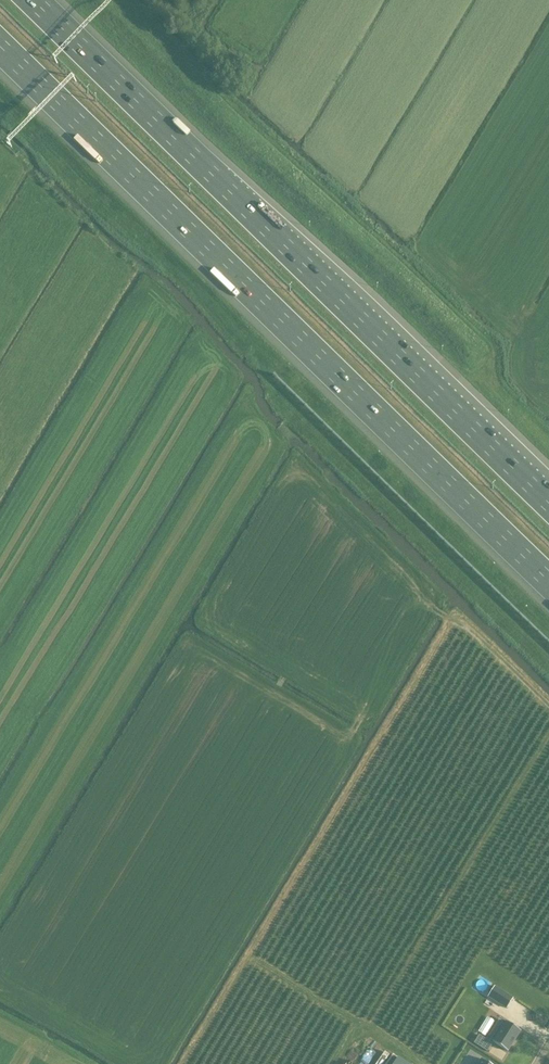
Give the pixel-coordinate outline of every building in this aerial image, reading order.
[(495,986),(488,997),(506,1008),(513,998),(495,986)] [(479,1031),(487,1035),(495,1020),(488,1016),(479,1031)] [(502,1028),(495,1024),(486,1039),(479,1035),(474,1043),(487,1052),(494,1042),(508,1051),(521,1031),(506,1021),(502,1028)]
